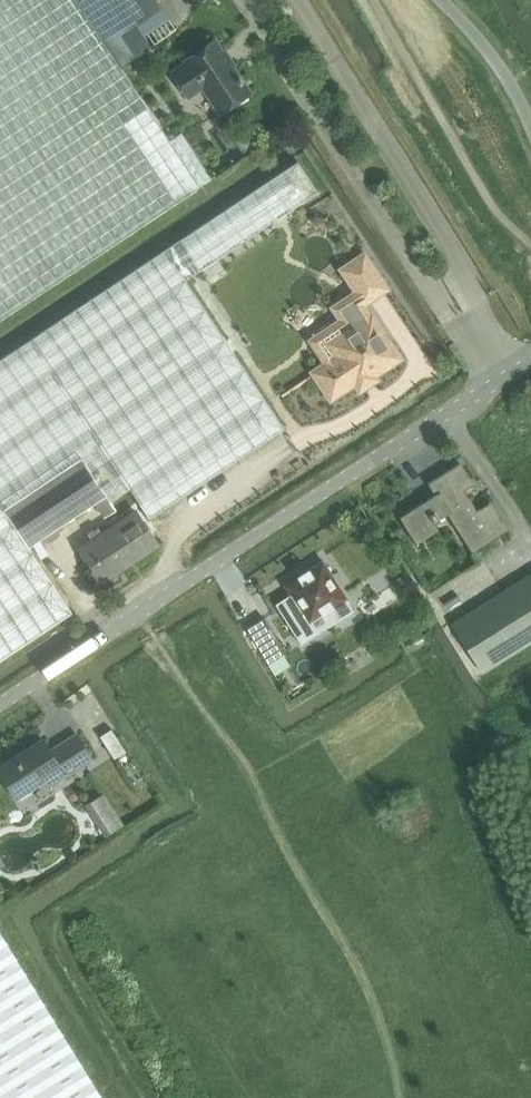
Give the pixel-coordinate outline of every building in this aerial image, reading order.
[(212,178),(182,132),(170,140),(122,67),(77,0),(0,0),(0,319),(212,178)] [(122,67),(150,48),(136,24),(162,7),(157,0),(77,0),(122,67)] [(222,112),(250,92),(231,65),(233,63),(226,53),(225,54),(215,41),(186,61),(187,63),(174,73),(190,96),(204,86),(222,112)] [(73,612),(30,546),(6,510),(84,459),(93,472),(111,459),(126,482),(130,488),(150,518),(285,429),(187,279),(318,192),(298,162),(0,360),(0,661),(73,612)] [(330,362),(316,372),(332,396),(356,380),(361,388),(375,378),(373,374),(399,357),(371,316),(369,317),(360,304),(385,287),(364,256),(345,269),(360,292),(338,307),(347,320),(316,341),(330,362)] [(108,494),(93,472),(84,459),(6,510),(30,546),(96,502),(106,517),(125,505),(115,490),(108,494)] [(115,490),(126,482),(111,459),(93,472),(108,494),(115,490)] [(473,552),(508,529),(491,502),(478,510),(465,490),(474,484),(461,463),(428,484),(436,494),(401,517),(418,543),(439,530),(435,521),(448,513),(473,552)] [(102,581),(160,543),(139,511),(81,549),(102,581)] [(288,586),(311,622),(325,613),(333,625),(356,611),(347,599),(324,563),(288,586)] [(530,642),(530,574),(452,623),(483,673),(530,642)] [(246,626),(269,663),(286,652),(264,616),(246,626)] [(94,759),(77,734),(51,750),(44,740),(0,768),(0,769),(18,797),(45,780),(51,787),(94,759)] [(0,928),(0,1097),(104,1097),(0,928)]
